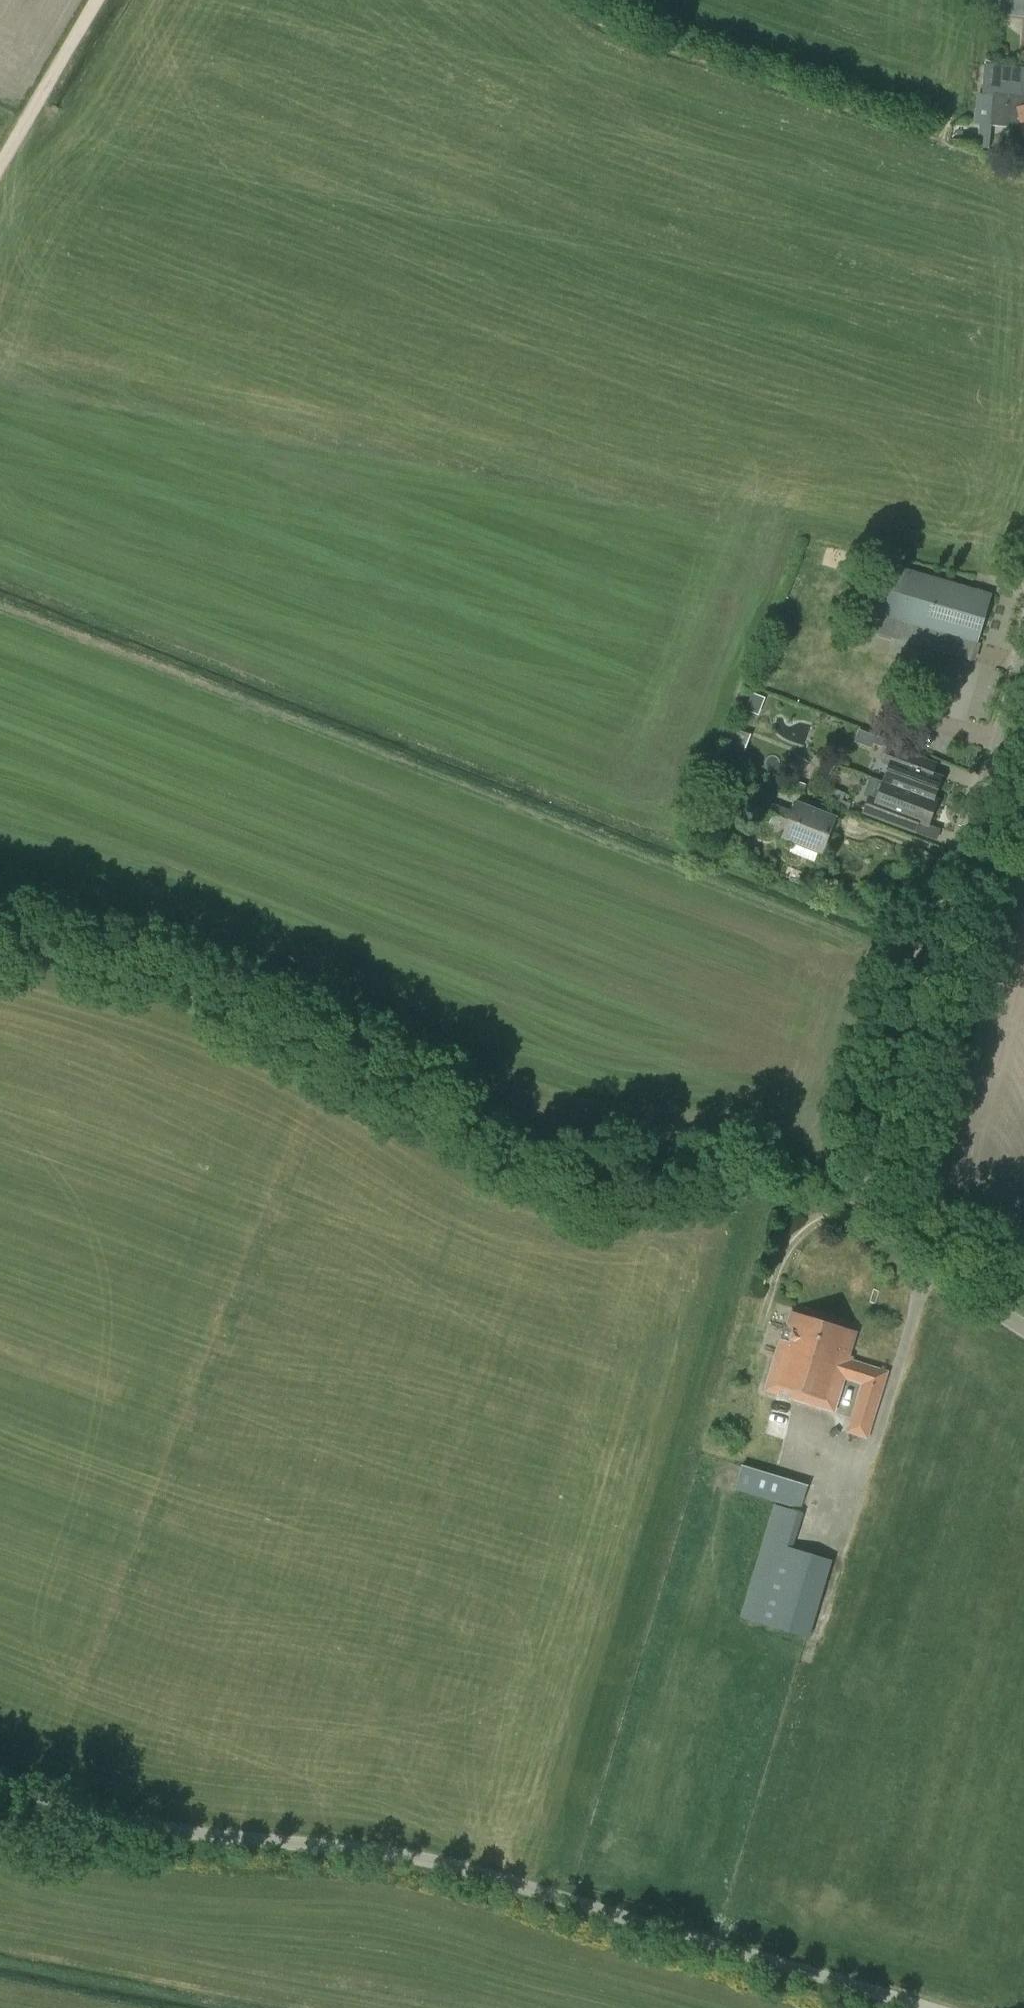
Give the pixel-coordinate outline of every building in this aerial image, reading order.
[(1002,16),(1023,17),(1020,47),(1023,48),(1023,0),(1003,0),(1002,16)] [(985,65),(979,125),(1022,129),(1023,138),(1023,68),(985,65)] [(873,613),(903,622),(899,637),(898,640),(970,661),(971,661),(972,656),(990,596),(971,590),(904,571),(886,566),(873,613)] [(744,709),(758,715),(765,698),(752,692),(744,709)] [(738,729),(731,747),(743,752),(751,734),(738,729)] [(862,733),(860,740),(883,744),(884,737),(862,733)] [(889,763),(881,783),(936,803),(936,802),(933,801),(941,780),(931,776),(937,762),(887,744),(881,760),(889,763)] [(936,803),(881,783),(876,797),(868,794),(861,814),(915,834),(919,822),(927,825),(936,803)] [(791,811),(771,804),(764,822),(784,830),(781,838),(793,842),(789,853),(814,863),(818,852),(821,853),(835,819),(794,803),(791,811)] [(841,1378),(860,1385),(845,1433),(867,1440),(889,1371),(847,1359),(855,1333),(833,1327),(832,1321),(815,1316),(812,1321),(792,1315),(788,1329),(784,1328),(777,1351),(789,1354),(779,1386),(794,1390),(791,1400),(831,1412),(841,1378)] [(741,1466),(734,1490),(800,1510),(808,1485),(741,1466)] [(803,1514),(773,1504),(739,1617),(809,1640),(832,1561),(793,1549),(803,1514)]
